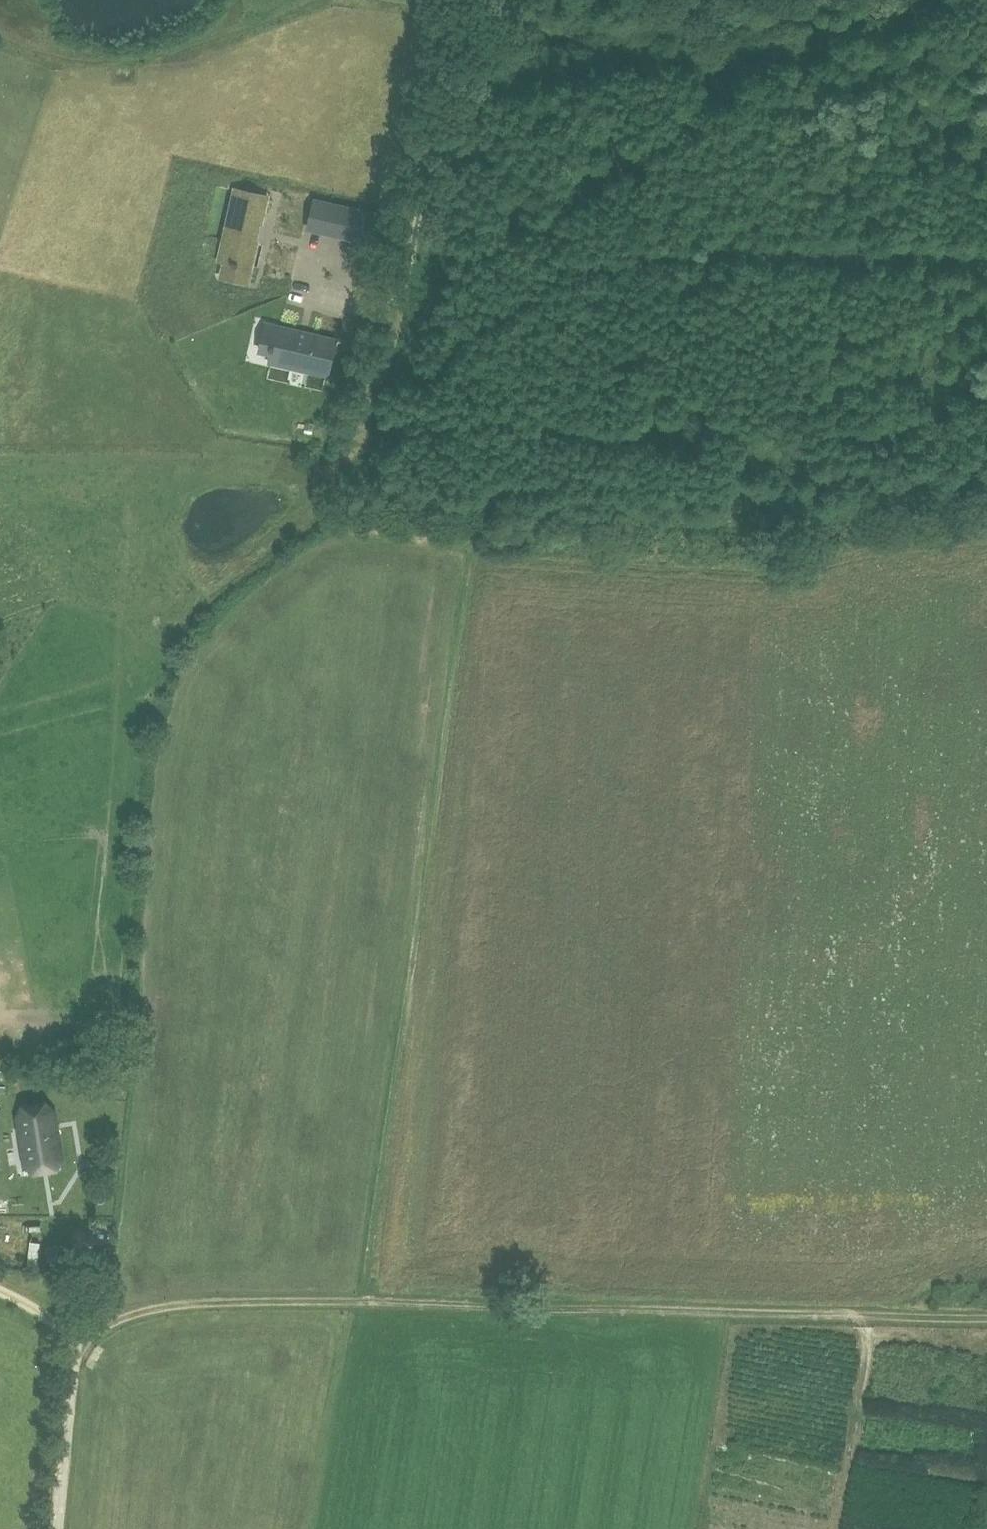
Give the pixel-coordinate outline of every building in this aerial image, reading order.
[(228,241),(223,261),(232,263),(231,265),(237,266),(238,264),(250,267),(247,280),(246,280),(246,282),(248,283),(252,267),(258,241),(255,240),(259,223),(262,224),(268,196),(234,188),(222,239),(228,241)] [(326,227),(332,203),(313,199),(308,223),(326,227)] [(351,241),(369,245),(376,214),(358,210),(351,240),(351,241)] [(328,375),(335,341),(299,333),(299,331),(277,326),(273,346),(271,345),(270,350),(272,351),(271,352),(269,362),(328,375)] [(61,1157),(54,1110),(45,1104),(27,1106),(20,1115),(27,1162),(61,1157)]
